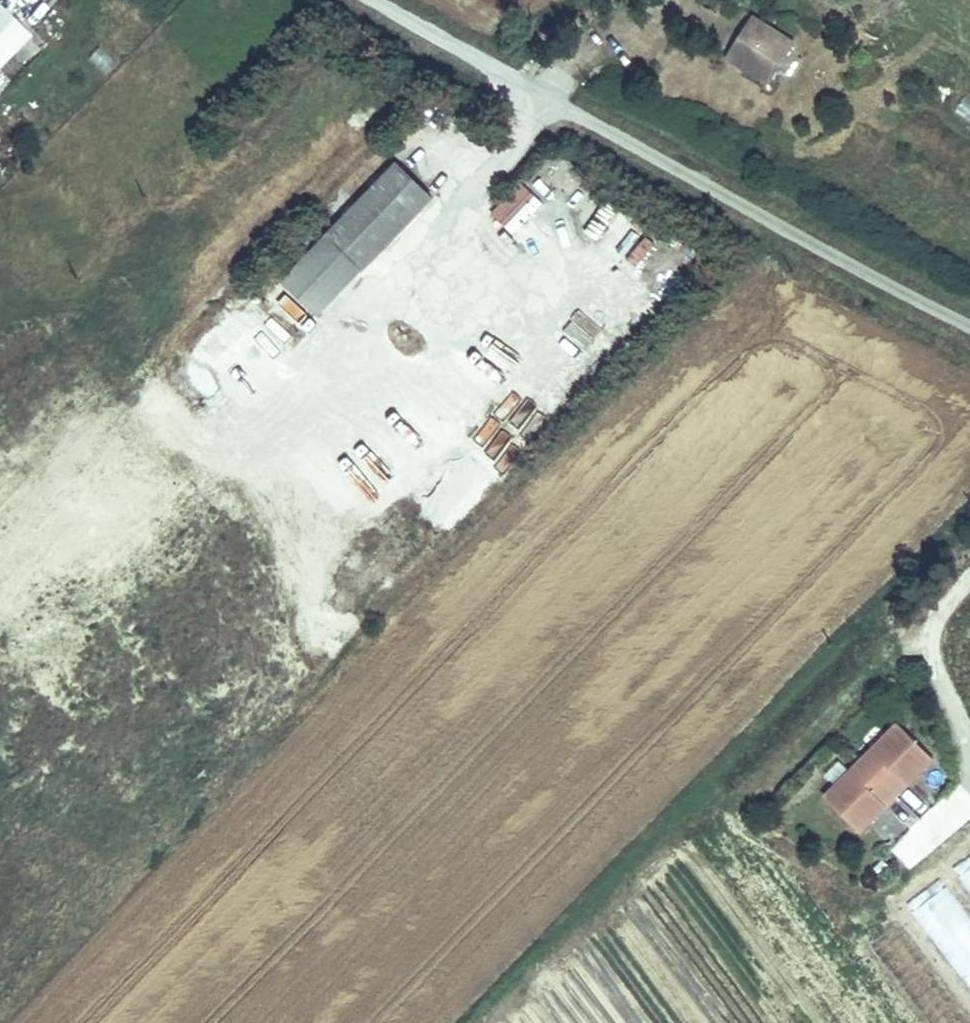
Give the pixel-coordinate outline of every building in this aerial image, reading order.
[(27,36),(0,11),(0,64),(27,36)] [(768,84),(793,45),(755,22),(731,60),(768,84)] [(951,110),(969,125),(969,98),(965,94),(951,110)] [(397,169),(323,243),(357,277),(431,203),(397,169)] [(600,239),(615,210),(601,203),(586,232),(600,239)] [(609,352),(618,336),(600,325),(590,340),(609,352)] [(861,830),(930,757),(896,724),(826,798),(861,830)] [(956,866),(969,886),(969,856),(956,866)] [(969,990),(969,919),(939,879),(905,905),(969,990)]
